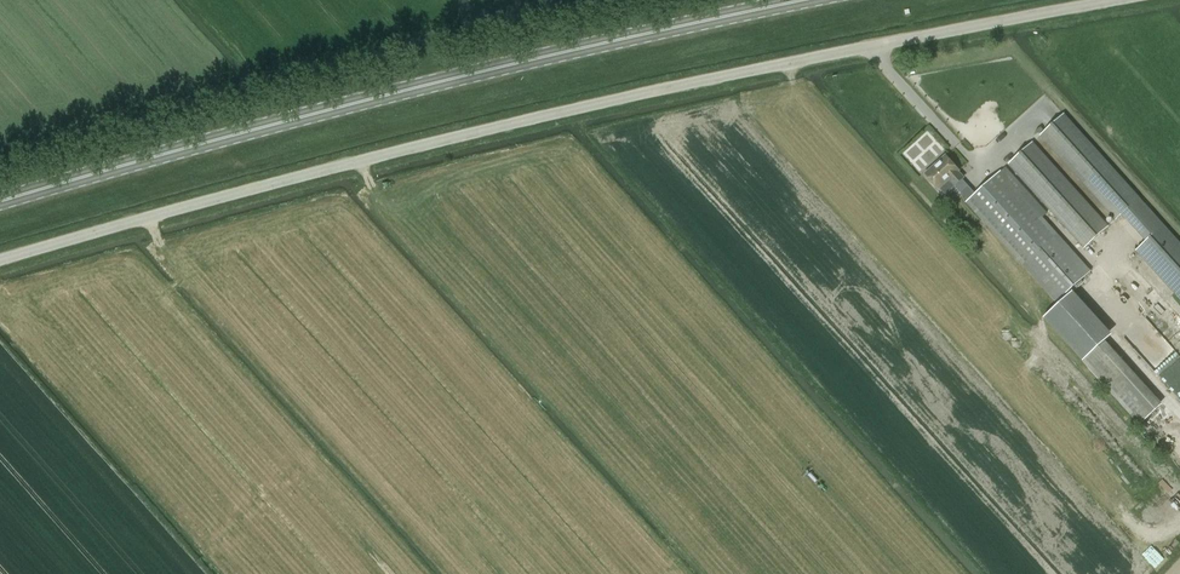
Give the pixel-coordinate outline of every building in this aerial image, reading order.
[(1116,220),(1141,198),(1064,113),(1039,135),(1116,220)] [(971,140),(991,124),(985,117),(966,134),(971,140)] [(1084,248),(1109,226),(1033,142),(1008,164),(1084,248)] [(964,177),(958,171),(959,170),(946,155),(926,173),(939,188),(949,179),(955,185),(964,177)] [(1057,302),(1090,271),(1058,235),(1001,171),(967,202),(1024,265),(1057,302)] [(1164,225),(1137,250),(1179,298),(1179,243),(1164,225)] [(1179,326),(1179,298),(1144,259),(1121,281),(1172,334),(1179,326)] [(1111,334),(1073,292),(1044,317),(1140,424),(1158,408),(1100,343),(1111,334)]
